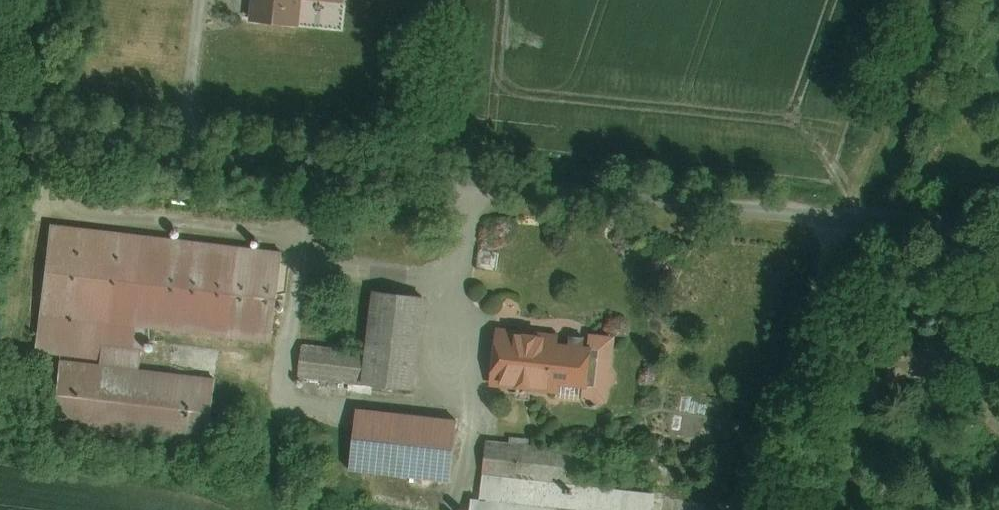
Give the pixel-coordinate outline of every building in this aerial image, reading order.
[(300,26),(302,0),(249,0),(247,21),(300,26)] [(283,254),(44,226),(28,366),(51,369),(45,426),(214,446),(222,377),(137,367),(141,336),(272,351),(283,254)] [(414,389),(424,295),(369,289),(363,349),(302,343),(298,377),(414,389)] [(588,334),(493,325),(487,387),(585,397),(593,403),(609,405),(616,334),(588,332),(588,334)] [(949,337),(888,332),(885,373),(945,377),(949,337)] [(450,482),(457,418),(355,407),(348,471),(450,482)] [(654,494),(577,486),(581,449),(486,438),(479,499),(470,498),(469,509),(652,509),(654,494)] [(708,500),(670,497),(669,509),(707,509),(708,500)]
